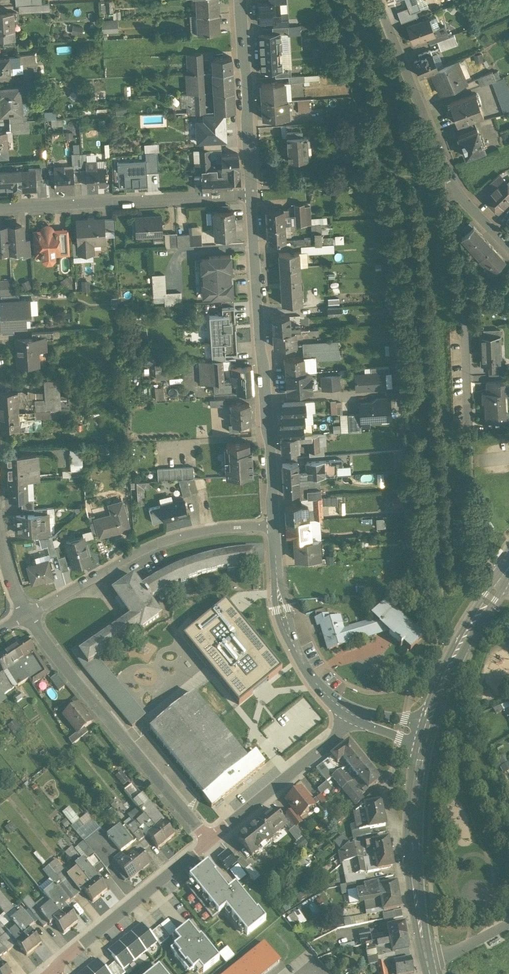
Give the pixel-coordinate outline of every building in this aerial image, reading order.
[(199,15),(221,13),(220,7),(218,7),(218,0),(198,0),(199,15)] [(411,12),(420,9),(417,0),(406,0),(411,12)] [(420,9),(428,6),(426,0),(417,0),(420,9)] [(269,3),(257,4),(259,22),(274,21),(287,20),(287,12),(280,13),(279,2),(269,3)] [(49,3),(40,4),(41,11),(50,10),(49,3)] [(31,5),(19,6),(19,12),(41,11),(40,4),(31,5)] [(0,12),(0,30),(6,30),(6,29),(12,29),(12,28),(11,21),(14,21),(13,11),(0,12)] [(199,15),(197,15),(198,34),(220,32),(219,19),(221,18),(221,13),(199,15)] [(104,32),(119,31),(119,19),(104,19),(104,32)] [(429,19),(408,26),(414,42),(427,37),(434,35),(433,30),(429,19)] [(274,26),(272,27),(272,33),(279,33),(279,34),(288,33),(288,25),(274,26)] [(445,25),(433,30),(434,35),(427,37),(430,43),(437,41),(449,36),(445,25)] [(0,30),(0,38),(3,38),(15,37),(14,28),(12,28),(12,29),(6,29),(6,30),(0,30)] [(272,33),(259,34),(260,52),(281,51),(279,34),(279,33),(272,33)] [(449,36),(437,41),(440,50),(457,43),(454,34),(449,36)] [(430,50),(418,54),(420,59),(431,54),(432,54),(430,50)] [(281,51),(260,52),(262,70),(275,70),(282,69),(282,68),(281,51)] [(201,53),(192,53),(193,58),(193,62),(194,73),(202,72),(201,53)] [(35,54),(9,56),(10,73),(23,72),(24,85),(45,83),(44,65),(35,66),(35,54)] [(420,59),(414,61),(421,76),(431,72),(438,69),(432,54),(431,54),(420,59)] [(0,56),(0,73),(10,73),(9,56),(2,56),(0,56)] [(233,57),(213,58),(213,70),(209,70),(209,72),(214,72),(233,71),(233,57)] [(438,69),(431,72),(441,93),(466,82),(457,61),(438,69)] [(291,68),(282,68),(282,69),(275,70),(275,77),(288,76),(291,75),(291,68)] [(233,71),(214,72),(215,91),(235,90),(233,71)] [(492,71),(478,77),(481,85),(492,81),(496,80),(492,71)] [(202,72),(194,73),(195,92),(203,92),(203,89),(202,72)] [(492,81),(504,114),(508,113),(508,93),(503,77),(496,80),(492,81)] [(289,81),(283,82),(283,100),(288,100),(292,99),(292,96),(291,96),(290,82),(289,82),(289,81)] [(283,82),(261,83),(262,101),(283,100),(283,82)] [(20,88),(0,89),(0,116),(9,115),(21,115),(20,88)] [(235,90),(215,91),(203,92),(203,99),(215,98),(216,110),(236,109),(235,90)] [(195,92),(182,93),(183,106),(189,106),(189,112),(196,112),(196,105),(195,92)] [(203,92),(195,92),(196,105),(204,105),(203,99),(203,92)] [(476,94),(450,103),(457,123),(463,120),(464,122),(484,114),(476,94)] [(283,100),(262,101),(263,118),(277,117),(277,118),(287,117),(287,109),(289,108),(288,100),(283,100)] [(225,125),(224,111),(214,111),(214,115),(204,115),(205,122),(197,122),(198,142),(204,142),(221,140),(226,140),(225,133),(224,130),(226,130),(226,125),(225,125)] [(21,115),(9,115),(11,133),(29,132),(28,121),(22,122),(21,115)] [(477,129),(458,136),(466,156),(485,148),(477,129)] [(306,130),(286,132),(287,138),(288,138),(289,152),(288,152),(289,161),(308,159),(307,151),(306,151),(306,144),(307,144),(306,130)] [(204,149),(205,149),(221,148),(222,148),(221,140),(204,142),(204,149)] [(160,151),(160,142),(145,143),(145,151),(160,151)] [(209,150),(201,150),(201,159),(210,158),(209,150)] [(147,172),(159,171),(157,153),(145,153),(146,160),(147,172)] [(238,153),(221,154),(222,156),(219,156),(219,160),(222,160),(222,168),(228,168),(239,167),(238,153)] [(210,158),(201,159),(202,169),(208,169),(210,169),(210,158)] [(147,186),(147,172),(146,160),(117,162),(118,172),(124,171),(125,187),(147,186)] [(104,167),(86,169),(87,186),(105,185),(104,167)] [(229,176),(223,176),(223,178),(219,178),(219,187),(240,185),(239,167),(228,168),(229,176)] [(64,171),(54,171),(54,188),(72,187),(72,181),(72,176),(73,176),(73,169),(63,170),(64,171)] [(80,169),(73,169),(73,176),(72,176),(72,181),(81,180),(80,169)] [(0,172),(0,183),(6,183),(20,182),(20,174),(23,174),(23,170),(0,172)] [(23,174),(20,174),(20,182),(21,188),(21,190),(37,189),(36,179),(36,173),(35,173),(23,174)] [(500,174),(490,182),(495,187),(504,178),(500,174)] [(213,178),(208,178),(209,187),(219,187),(219,178),(213,178)] [(485,196),(499,211),(508,201),(508,184),(504,178),(495,187),(485,196)] [(303,203),(295,203),(297,224),(305,224),(303,203)] [(279,206),(273,206),(273,208),(266,209),(267,226),(285,225),(284,208),(279,208),(279,206)] [(233,210),(214,211),(215,238),(235,237),(233,210)] [(161,216),(135,217),(136,235),(162,233),(161,216)] [(114,218),(103,219),(103,231),(114,230),(114,218)] [(103,219),(78,220),(79,242),(79,252),(80,252),(92,252),(92,242),(99,242),(101,244),(104,243),(106,241),(106,238),(104,237),(103,231),(103,219)] [(469,223),(461,230),(466,235),(473,227),(469,223)] [(15,227),(11,228),(8,226),(7,226),(9,248),(15,248),(16,249),(16,251),(24,250),(25,250),(24,240),(23,226),(22,225),(16,225),(15,226),(15,227)] [(285,225),(267,226),(268,241),(285,240),(285,225)] [(0,227),(0,252),(3,252),(2,250),(3,249),(9,248),(7,226),(4,228),(1,228),(0,227)] [(44,228),(43,230),(35,231),(36,251),(42,251),(42,252),(43,252),(43,256),(48,259),(51,259),(54,256),(54,252),(60,252),(60,247),(60,243),(56,243),(55,231),(54,231),(53,229),(52,228),(50,227),(48,226),(46,227),(44,228)] [(466,235),(462,238),(470,247),(482,236),(474,227),(473,227),(466,235)] [(66,231),(55,231),(56,243),(60,243),(60,247),(66,246),(66,231)] [(177,232),(169,232),(170,246),(178,246),(177,234),(177,232)] [(189,233),(177,234),(178,246),(190,245),(189,233)] [(201,233),(189,233),(190,245),(201,245),(201,233)] [(482,236),(470,247),(480,259),(492,247),(482,236)] [(480,259),(477,261),(489,274),(504,261),(492,247),(480,259)] [(299,251),(279,252),(279,267),(300,266),(299,251)] [(230,255),(209,256),(209,258),(201,258),(202,270),(204,270),(205,283),(203,283),(203,295),(211,294),(211,296),(233,295),(232,281),(227,281),(227,278),(230,278),(229,272),(227,272),(227,269),(231,269),(230,255)] [(300,266),(279,267),(282,303),(302,302),(300,266)] [(164,274),(152,275),(153,291),(165,290),(164,274)] [(68,276),(62,281),(65,285),(71,281),(68,276)] [(0,279),(0,295),(1,295),(12,294),(11,278),(0,279)] [(91,289),(90,279),(82,279),(83,289),(91,289)] [(181,292),(165,293),(165,295),(165,305),(181,304),(181,292)] [(492,294),(487,303),(494,307),(499,298),(492,294)] [(19,300),(1,301),(2,314),(2,315),(25,313),(25,314),(30,313),(29,299),(19,300)] [(233,307),(221,307),(222,314),(223,314),(223,318),(234,318),(233,307)] [(25,313),(2,315),(2,314),(1,314),(1,327),(13,327),(25,326),(25,314),(25,313)] [(234,318),(223,318),(223,314),(222,314),(209,315),(211,342),(224,341),(225,354),(236,353),(234,318)] [(308,314),(299,315),(300,329),(309,329),(308,314)] [(289,315),(273,316),(274,331),(290,330),(289,315)] [(290,330),(274,331),(275,346),(296,345),(295,330),(290,330)] [(484,336),(481,336),(481,337),(483,337),(483,353),(481,354),(482,365),(489,365),(501,364),(501,335),(484,336)] [(32,338),(17,339),(19,364),(38,363),(37,349),(46,349),(45,338),(45,337),(32,338)] [(338,348),(315,349),(315,356),(315,358),(339,357),(338,348)] [(303,356),(285,357),(286,373),(304,371),(304,357),(303,356)] [(222,360),(199,361),(200,384),(213,383),(223,382),(222,360)] [(501,364),(489,365),(489,374),(504,374),(504,363),(501,364)] [(156,364),(156,377),(173,377),(173,365),(156,364)] [(252,366),(231,367),(232,382),(237,381),(237,391),(253,390),(252,366)] [(304,371),(286,373),(287,392),(311,390),(310,371),(304,372),(304,371)] [(371,373),(355,374),(356,389),(385,387),(384,373),(384,372),(371,373)] [(340,375),(322,376),(323,388),(341,387),(340,375)] [(67,377),(43,378),(44,397),(45,408),(66,407),(66,401),(67,401),(67,398),(66,398),(66,393),(68,393),(67,377)] [(223,382),(213,383),(214,393),(237,391),(237,381),(232,382),(223,382)] [(487,381),(487,392),(482,392),(483,402),(485,402),(486,421),(507,420),(507,410),(504,411),(503,392),(508,392),(508,381),(487,381)] [(164,386),(155,387),(157,399),(165,398),(164,386)] [(0,390),(0,411),(19,410),(17,389),(0,390)] [(28,389),(17,389),(19,410),(22,410),(45,408),(44,397),(28,398),(28,389)] [(360,413),(361,424),(369,424),(369,419),(391,418),(389,397),(377,398),(377,401),(360,402),(360,413)] [(305,400),(282,402),(282,413),(283,413),(304,412),(306,412),(305,400)] [(250,403),(232,404),(232,409),(231,409),(231,419),(233,419),(233,424),(251,423),(250,403)] [(231,432),(230,404),(212,405),(213,433),(231,432)] [(0,411),(0,427),(20,426),(19,414),(19,410),(0,411)] [(304,412),(283,413),(282,413),(281,413),(281,424),(282,424),(303,423),(303,424),(305,423),(304,412)] [(361,431),(360,413),(349,414),(349,432),(361,431)] [(303,423),(282,424),(281,424),(280,424),(281,436),(298,435),(304,434),(303,424),(303,423)] [(318,433),(308,434),(308,438),(310,455),(319,454),(318,438),(318,433)] [(298,435),(281,436),(282,450),(299,449),(299,439),(298,435)] [(250,441),(227,443),(228,465),(226,465),(226,476),(254,474),(252,448),(250,448),(250,441)] [(71,448),(72,470),(84,470),(83,447),(71,448)] [(36,453),(8,455),(9,479),(26,478),(37,478),(36,453)] [(341,453),(330,454),(330,459),(335,459),(336,462),(342,461),(341,453)] [(324,460),(306,461),(307,472),(307,476),(314,476),(325,475),(324,469),(324,460)] [(298,461),(282,462),(283,477),(298,477),(298,472),(298,461)] [(193,466),(157,468),(158,479),(194,478),(193,466)] [(307,476),(307,481),(307,489),(315,489),(314,476),(307,476)] [(298,477),(283,477),(284,492),(299,492),(299,481),(298,477)] [(26,478),(9,479),(10,499),(21,498),(27,498),(27,497),(26,478)] [(187,478),(179,479),(183,496),(191,494),(187,478)] [(149,480),(136,481),(138,498),(144,498),(143,487),(149,487),(149,480)] [(321,489),(315,489),(307,489),(308,497),(314,497),(321,496),(321,489)] [(393,497),(394,506),(404,506),(403,496),(393,497)] [(34,497),(27,497),(27,498),(21,498),(22,508),(34,507),(34,497)] [(184,499),(160,505),(164,519),(188,513),(184,499)] [(95,518),(99,533),(100,535),(129,527),(122,500),(109,504),(112,513),(95,518)] [(301,503),(285,504),(286,520),(302,519),(301,504),(301,503)] [(307,504),(301,504),(302,519),(310,518),(315,518),(315,514),(308,515),(307,504)] [(160,505),(149,508),(152,522),(164,519),(160,505)] [(34,513),(16,514),(17,532),(35,531),(49,531),(48,513),(34,513)] [(94,514),(88,516),(93,535),(99,533),(95,518),(94,514)] [(302,519),(286,520),(287,520),(287,526),(286,526),(287,534),(295,534),(311,533),(310,518),(302,519)] [(83,536),(66,540),(72,564),(90,559),(83,536)] [(57,554),(52,537),(49,537),(45,537),(51,556),(57,554)] [(311,539),(295,540),(296,559),(313,557),(320,557),(318,538),(311,539)] [(242,547),(226,549),(212,552),(201,554),(207,574),(226,569),(227,571),(235,570),(235,568),(255,566),(255,564),(264,564),(263,545),(242,547)] [(485,552),(481,558),(485,561),(489,555),(485,552)] [(194,556),(186,559),(178,562),(172,565),(165,568),(159,571),(154,574),(148,578),(139,584),(133,577),(112,592),(126,613),(71,652),(83,669),(98,658),(115,646),(116,648),(123,643),(122,642),(138,630),(140,632),(161,617),(150,601),(160,595),(168,590),(179,584),(180,586),(188,583),(188,581),(197,577),(207,574),(201,554),(194,556)] [(65,555),(58,557),(62,570),(69,568),(65,555)] [(48,559),(28,565),(33,583),(53,577),(48,559)] [(413,631),(394,613),(395,612),(385,602),(371,617),(376,622),(381,626),(380,626),(386,632),(401,645),(398,648),(400,649),(403,646),(410,651),(422,639),(420,637),(426,631),(419,624),(413,631)] [(227,603),(184,638),(239,706),(283,671),(227,603)] [(326,609),(314,613),(316,619),(327,615),(326,609)] [(316,619),(314,619),(316,627),(321,626),(320,624),(329,621),(327,615),(316,619)] [(329,621),(320,624),(321,626),(328,651),(346,646),(342,632),(341,628),(338,619),(329,621)] [(381,626),(376,622),(347,630),(342,632),(345,644),(386,632),(380,626),(381,626)] [(25,640),(11,651),(19,664),(34,653),(25,640)] [(0,658),(0,668),(4,673),(8,671),(19,664),(11,651),(0,658)] [(34,653),(19,664),(29,680),(33,685),(48,675),(34,653)] [(98,658),(83,669),(132,727),(146,716),(98,658)] [(29,680),(19,664),(8,671),(18,687),(29,680)] [(64,688),(56,676),(50,680),(58,692),(64,688)] [(193,695),(150,730),(205,795),(203,796),(212,808),(265,765),(255,754),(247,760),(193,695)] [(91,723),(78,706),(70,712),(74,717),(68,721),(78,733),(78,734),(84,729),(91,723)] [(84,729),(78,734),(78,733),(69,740),(73,746),(88,734),(84,729)] [(352,747),(348,742),(344,746),(344,747),(338,752),(342,757),(348,765),(359,756),(352,747)] [(342,757),(338,752),(331,757),(335,762),(342,757)] [(369,768),(359,756),(348,765),(346,767),(350,773),(353,771),(358,777),(369,768)] [(333,769),(327,761),(321,765),(328,772),(332,768),(333,769)] [(321,765),(316,769),(327,783),(332,778),(328,772),(321,765)] [(333,769),(332,768),(328,772),(332,778),(337,774),(333,769)] [(375,776),(369,768),(358,777),(364,785),(368,790),(375,784),(375,785),(380,781),(376,776),(375,776)] [(124,786),(130,781),(122,772),(116,777),(124,786)] [(350,784),(340,772),(337,774),(342,780),(337,784),(342,791),(350,784)] [(342,780),(337,774),(332,778),(337,784),(342,780)] [(327,783),(317,790),(320,794),(330,787),(327,783)] [(350,784),(342,791),(352,803),(359,796),(350,784)] [(142,796),(132,785),(124,791),(134,803),(142,796)] [(362,794),(368,790),(364,785),(358,790),(362,794)] [(355,807),(353,809),(355,813),(364,806),(380,803),(378,789),(364,801),(355,807)] [(301,790),(286,802),(299,818),(314,806),(301,790)] [(149,805),(142,796),(134,803),(141,811),(149,805)] [(359,796),(352,803),(355,807),(364,801),(360,796),(359,796)] [(380,803),(364,806),(367,818),(383,815),(380,803)] [(165,824),(149,805),(141,811),(151,824),(157,831),(165,824)] [(79,820),(69,808),(63,813),(73,825),(79,820)] [(281,820),(274,811),(258,824),(271,839),(286,827),(287,827),(281,820)] [(301,823),(291,811),(286,816),(295,827),(301,823)] [(100,829),(87,814),(73,825),(71,827),(84,842),(100,829)] [(383,815),(367,818),(369,830),(370,830),(385,827),(383,815)] [(295,827),(286,816),(281,820),(287,827),(286,827),(290,832),(295,827)] [(157,831),(151,824),(148,827),(153,834),(157,831)] [(174,836),(165,824),(157,831),(166,842),(174,836)] [(271,839),(258,824),(238,840),(252,857),(272,841),(271,839)] [(369,830),(359,832),(358,825),(351,827),(353,839),(371,835),(370,830),(369,830)] [(137,841),(125,826),(121,830),(133,845),(137,841)] [(121,830),(119,828),(107,837),(121,854),(125,851),(133,845),(121,830)] [(107,837),(100,829),(84,842),(84,843),(95,856),(105,868),(106,870),(115,862),(122,856),(121,854),(107,837)] [(166,842),(157,831),(153,834),(149,837),(158,849),(166,842)] [(372,843),(373,850),(374,857),(391,854),(388,840),(372,843)] [(145,850),(137,841),(133,845),(125,851),(131,859),(140,852),(141,853),(145,850)] [(95,856),(84,843),(84,842),(78,848),(88,861),(95,856)] [(372,843),(365,844),(366,851),(373,850),(372,843)] [(342,854),(343,863),(361,860),(360,854),(361,849),(361,845),(349,848),(342,854)] [(80,856),(72,847),(65,853),(73,862),(80,856)] [(131,859),(125,851),(121,854),(122,856),(127,862),(131,859)] [(228,851),(218,859),(222,864),(232,857),(228,851)] [(141,853),(140,852),(131,859),(127,862),(137,874),(150,864),(141,853)] [(391,854),(374,857),(376,865),(377,871),(393,868),(391,854)] [(80,856),(73,862),(76,866),(83,859),(80,856)] [(105,868),(95,856),(88,861),(95,869),(99,873),(105,868)] [(127,862),(122,856),(115,862),(120,868),(127,862)] [(232,857),(222,864),(221,865),(226,872),(237,863),(236,862),(232,857)] [(241,858),(236,862),(237,863),(244,871),(249,867),(241,858)] [(86,863),(83,859),(76,866),(79,870),(91,884),(100,896),(108,890),(92,871),(86,863)] [(361,860),(352,862),(355,876),(364,875),(361,860)] [(95,869),(88,861),(86,863),(92,871),(95,869)] [(137,874),(127,862),(120,868),(124,873),(130,880),(137,874)] [(247,936),(266,921),(258,912),(257,913),(235,886),(228,892),(207,865),(189,880),(192,883),(185,888),(212,921),(226,910),(247,936)] [(376,865),(369,866),(370,873),(377,871),(376,865)] [(249,867),(244,871),(253,882),(260,877),(250,866),(249,867)] [(91,884),(79,870),(68,878),(81,893),(84,891),(83,890),(91,884)] [(130,880),(124,873),(120,876),(125,882),(130,880)] [(355,876),(357,883),(365,882),(364,875),(355,876)] [(81,893),(68,878),(62,883),(75,898),(81,893)] [(365,882),(347,886),(348,892),(357,890),(357,889),(366,888),(365,882)] [(75,898),(62,883),(58,887),(70,902),(75,898)] [(91,884),(83,890),(84,891),(93,902),(100,896),(91,884)] [(379,887),(378,887),(381,900),(399,897),(396,884),(379,887)] [(58,887),(56,885),(44,894),(51,904),(62,916),(69,910),(66,906),(70,902),(58,887)] [(366,888),(357,889),(357,890),(359,904),(364,903),(381,900),(378,887),(379,887),(379,885),(366,888)] [(399,897),(381,900),(382,909),(383,912),(401,909),(399,897)] [(40,912),(33,903),(32,904),(28,898),(22,902),(29,910),(34,916),(40,912)] [(381,900),(364,903),(366,912),(382,909),(381,900)] [(40,913),(49,924),(50,926),(55,922),(64,934),(72,928),(62,916),(51,904),(40,913)] [(34,916),(29,910),(25,914),(34,925),(38,921),(34,916)] [(79,922),(69,910),(62,916),(72,928),(79,922)] [(289,916),(295,927),(306,921),(300,911),(289,916)] [(383,914),(385,921),(403,917),(401,911),(383,914)] [(24,914),(23,912),(11,922),(19,931),(24,938),(34,950),(42,944),(30,930),(35,926),(34,925),(25,914),(24,914)] [(49,924),(40,913),(40,912),(34,916),(38,921),(44,928),(49,924)] [(7,916),(0,922),(12,937),(13,935),(19,931),(11,922),(7,916)] [(167,921),(160,926),(169,938),(177,932),(167,921)] [(146,952),(158,943),(151,934),(143,924),(131,934),(146,952)] [(160,926),(155,930),(164,942),(169,938),(160,926)] [(404,926),(388,928),(389,935),(390,941),(406,938),(404,926)] [(189,968),(193,973),(198,968),(203,973),(219,961),(200,938),(199,939),(188,927),(175,938),(180,944),(173,949),(178,954),(174,957),(185,971),(189,968)] [(160,946),(164,942),(155,930),(151,934),(158,943),(160,946)] [(24,938),(19,931),(13,935),(19,942),(24,938)] [(135,962),(146,952),(131,934),(120,943),(135,962)] [(389,935),(371,938),(372,944),(387,941),(390,941),(389,935)] [(19,942),(17,944),(27,956),(34,950),(24,938),(19,942)] [(390,941),(387,941),(388,947),(391,946),(392,953),(393,953),(409,950),(406,938),(390,941)] [(372,944),(370,945),(371,950),(375,949),(376,957),(383,956),(393,954),(393,953),(392,953),(391,946),(388,947),(387,941),(372,944)] [(123,971),(135,962),(120,943),(108,952),(116,963),(123,971)] [(227,973),(268,973),(280,964),(264,944),(227,973)] [(220,952),(225,963),(235,958),(230,947),(220,952)] [(409,950),(393,953),(393,954),(395,963),(410,960),(409,950)] [(384,963),(383,956),(376,957),(377,960),(376,961),(377,965),(384,963)] [(107,970),(98,960),(87,969),(91,973),(109,973),(107,970)] [(395,963),(397,973),(413,973),(410,960),(395,963)] [(0,965),(0,973),(11,973),(2,963),(0,965)] [(111,967),(117,973),(125,973),(123,971),(116,963),(111,967)] [(384,963),(377,965),(379,973),(386,973),(384,963)]
